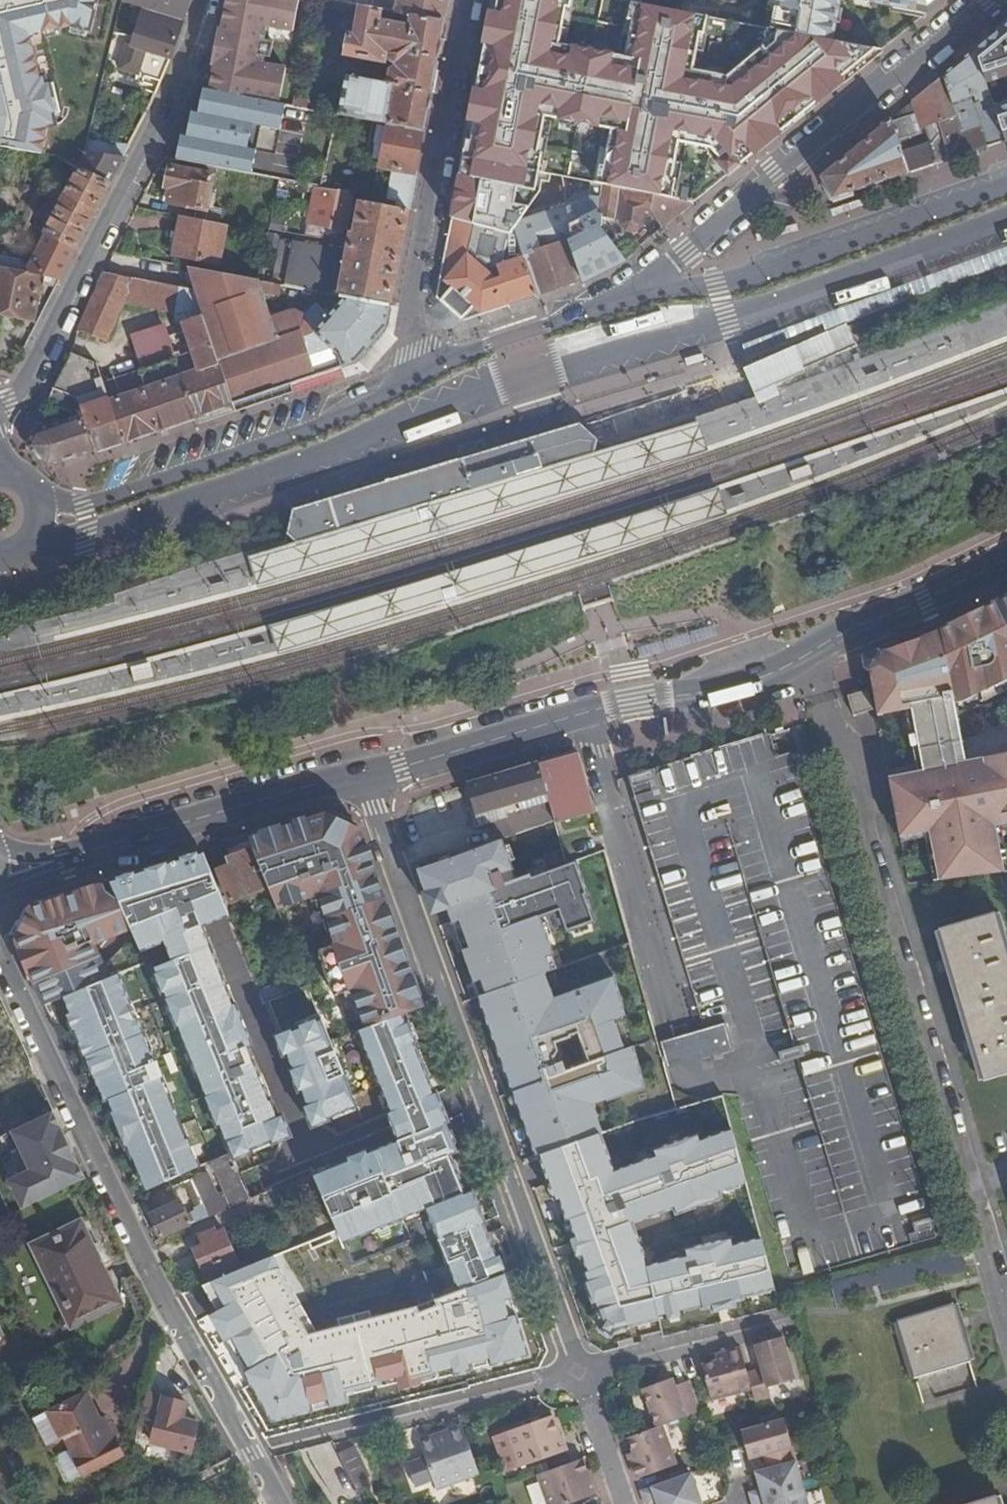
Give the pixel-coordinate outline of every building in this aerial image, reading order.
[(35,154),(39,118),(78,117),(103,0),(0,0),(0,146),(35,154)] [(182,0),(114,0),(114,1),(130,5),(113,71),(133,77),(140,53),(166,60),(182,0)] [(299,0),(226,0),(221,29),(219,29),(212,65),(214,66),(210,90),(279,103),(285,69),(263,64),(265,56),(270,57),(273,42),(264,40),(267,26),(293,30),(299,0)] [(443,22),(447,0),(373,0),(372,9),(443,22)] [(463,158),(504,166),(512,167),(522,110),(601,125),(590,182),(644,193),(655,135),(698,143),(717,169),(828,81),(821,71),(837,59),(821,37),(775,28),(713,76),(675,69),(685,11),(676,9),(626,0),(622,0),(612,56),(542,42),(550,0),(493,0),(463,158)] [(760,25),(775,28),(821,37),(835,40),(840,0),(765,0),(760,25)] [(885,2),(884,9),(920,15),(939,0),(876,0),(885,2)] [(423,130),(443,22),(372,9),(359,7),(354,36),(349,35),(345,54),(383,62),(385,53),(388,54),(389,57),(391,61),(393,63),(397,65),(397,68),(391,71),(388,84),(346,75),(338,115),(372,121),(388,124),(423,130)] [(1006,140),(1006,24),(975,50),(1006,140)] [(975,50),(943,77),(952,105),(953,105),(973,98),(974,102),(991,97),(987,87),(975,50)] [(943,77),(928,88),(940,121),(957,115),(953,105),(952,105),(943,77)] [(911,103),(914,114),(892,121),(891,119),(820,177),(832,199),(949,159),(937,122),(940,121),(928,88),(911,103)] [(203,89),(175,160),(180,161),(184,162),(212,167),(315,187),(322,188),(338,115),(307,109),(292,106),(279,103),(210,90),(203,89)] [(309,99),(293,96),(292,106),(307,109),(309,99)] [(911,103),(891,119),(892,121),(914,114),(911,103)] [(940,121),(937,122),(949,159),(987,146),(980,125),(962,131),(957,115),(940,121)] [(388,124),(372,121),(366,157),(381,160),(388,124)] [(423,130),(388,124),(381,160),(379,168),(393,170),(387,200),(397,201),(397,207),(408,209),(423,130)] [(130,146),(89,140),(86,152),(89,152),(124,156),(130,146)] [(124,156),(89,152),(80,169),(110,184),(124,156)] [(504,166),(463,158),(453,208),(482,215),(486,192),(487,187),(492,187),(493,184),(499,185),(500,185),(504,166)] [(184,162),(180,161),(178,168),(210,174),(212,167),(184,162)] [(178,168),(170,166),(166,188),(171,189),(169,202),(196,208),(194,218),(219,223),(222,209),(207,205),(213,175),(210,174),(178,168)] [(110,184),(80,169),(47,232),(77,248),(110,184)] [(558,175),(543,173),(542,179),(556,182),(558,175)] [(590,182),(562,176),(566,204),(574,258),(582,279),(587,279),(593,278),(598,275),(603,272),(608,269),(612,264),(624,258),(600,226),(602,225),(602,213),(624,218),(624,224),(627,229),(635,230),(640,226),(643,209),(650,210),(662,228),(693,203),(651,194),(644,193),(590,182)] [(499,185),(493,184),(492,187),(487,187),(486,192),(497,194),(499,185)] [(322,188),(315,187),(305,236),(320,238),(344,234),(352,193),(322,188)] [(287,192),(277,190),(273,209),(283,211),(287,192)] [(527,207),(506,193),(484,228),(508,235),(527,207)] [(347,251),(294,241),(285,285),(300,288),(346,297),(390,305),(408,209),(397,207),(386,205),(360,201),(354,232),(351,232),(347,251)] [(519,220),(513,229),(536,295),(582,279),(574,258),(566,204),(519,220)] [(194,218),(182,216),(179,232),(178,239),(174,254),(219,263),(226,225),(219,223),(194,218)] [(484,228),(451,219),(436,298),(462,321),(510,304),(505,291),(510,289),(507,281),(506,281),(500,275),(499,275),(495,264),(506,236),(509,235),(508,235),(484,228)] [(47,232),(29,223),(26,229),(39,237),(36,243),(42,246),(28,272),(60,279),(77,248),(47,232)] [(513,229),(509,235),(506,236),(495,264),(499,275),(500,275),(506,281),(507,281),(510,289),(505,291),(510,304),(536,295),(513,229)] [(268,233),(255,230),(252,246),(265,248),(268,236),(268,233)] [(294,241),(268,236),(265,248),(259,280),(274,283),(285,285),(294,241)] [(0,260),(0,312),(32,318),(40,279),(21,275),(23,264),(0,260)] [(258,280),(187,267),(201,310),(233,404),(291,384),(270,318),(258,280)] [(285,285),(274,283),(272,293),(298,298),(300,288),(285,285)] [(295,310),(270,318),(291,384),(356,362),(385,328),(390,305),(346,297),(318,330),(309,317),(295,310)] [(233,404),(201,310),(174,320),(189,368),(181,371),(196,416),(233,404)] [(772,382),(857,345),(848,324),(837,329),(741,370),(753,397),(756,405),(767,400),(778,396),(775,390),(772,382)] [(176,357),(166,329),(134,339),(137,349),(114,357),(120,377),(139,370),(176,357)] [(77,397),(95,451),(124,441),(104,382),(97,364),(71,353),(53,389),(77,397)] [(176,357),(139,370),(146,389),(164,383),(162,377),(181,371),(176,357)] [(120,377),(104,382),(124,441),(159,429),(146,389),(139,370),(120,377)] [(164,383),(146,389),(159,429),(196,416),(181,371),(162,377),(164,383)] [(38,422),(28,446),(48,467),(95,451),(77,397),(53,389),(46,404),(70,412),(72,418),(46,427),(47,426),(38,422)] [(706,451),(697,423),(573,460),(505,481),(500,483),(487,487),(436,502),(246,560),(255,589),(492,517),(706,451)] [(457,460),(451,462),(433,467),(416,472),(376,484),(338,496),(294,509),(288,534),(295,539),(346,523),(353,545),(418,525),(432,521),(449,578),(421,586),(427,606),(440,602),(454,598),(507,581),(513,580),(538,572),(566,562),(576,592),(582,612),(598,607),(613,602),(606,582),(578,494),(574,483),(573,480),(604,471),(597,439),(579,423),(557,430),(542,434),(527,439),(457,460)] [(267,629),(275,656),(725,516),(717,489),(267,629)] [(941,629),(955,702),(963,701),(981,692),(983,701),(1006,690),(1006,597),(941,629)] [(941,629),(921,637),(882,651),(879,649),(865,653),(862,657),(864,669),(870,672),(877,714),(906,709),(909,729),(916,728),(920,753),(924,771),(889,777),(900,836),(930,831),(940,879),(1006,871),(1006,752),(967,760),(964,745),(955,702),(941,629)] [(867,690),(847,695),(852,714),(873,709),(867,690)] [(629,775),(650,846),(804,800),(790,753),(777,757),(770,735),(629,775)] [(578,752),(539,764),(554,820),(555,823),(595,812),(588,787),(578,752)] [(539,764),(467,785),(478,820),(492,816),(494,822),(506,838),(535,827),(554,820),(539,764)] [(235,836),(237,843),(255,891),(265,911),(303,898),(351,1031),(397,1013),(424,1003),(359,830),(324,814),(235,836)] [(478,820),(479,827),(494,822),(492,816),(478,820)] [(482,979),(487,993),(545,974),(564,965),(554,937),(590,924),(568,863),(517,880),(500,839),(417,868),(435,915),(447,910),(452,922),(460,921),(470,947),(462,950),(474,982),(482,979)] [(237,843),(214,849),(220,864),(207,868),(220,904),(255,891),(237,843)] [(200,848),(93,882),(114,935),(132,929),(141,948),(166,942),(172,959),(208,943),(202,927),(225,919),(220,904),(207,868),(200,848)] [(114,935),(93,882),(30,906),(16,939),(46,1006),(61,999),(112,977),(98,943),(114,935)] [(939,929),(984,1080),(1006,1074),(1006,1072),(1006,952),(995,912),(973,918),(973,920),(961,923),(961,922),(939,929)] [(286,1136),(208,943),(172,959),(153,968),(233,1160),(286,1136)] [(611,1020),(625,1015),(615,978),(554,996),(545,974),(487,993),(477,997),(495,1042),(515,1091),(539,1152),(603,1133),(594,1104),(646,1087),(634,1046),(622,1050),(611,1020)] [(112,977),(61,999),(147,1187),(199,1167),(112,977)] [(457,1151),(397,1013),(351,1031),(346,1033),(388,1141),(313,1173),(344,1241),(425,1208),(464,1194),(449,1154),(457,1151)] [(356,1110),(319,1015),(265,1036),(303,1131),(356,1110)] [(678,1066),(735,1049),(727,1022),(671,1039),(661,1041),(669,1068),(678,1066)] [(0,1054),(0,1065),(26,1053),(22,1044),(0,1054)] [(53,1112),(12,1131),(31,1170),(10,1180),(23,1208),(85,1179),(53,1112)] [(665,1112),(652,1115),(654,1121),(666,1117),(665,1112)] [(603,1133),(539,1152),(550,1182),(556,1201),(560,1198),(573,1236),(568,1238),(570,1243),(573,1252),(602,1329),(611,1333),(659,1320),(717,1305),(731,1301),(776,1289),(760,1237),(646,1267),(640,1246),(633,1224),(673,1210),(746,1184),(732,1131),(615,1170),(603,1133)] [(155,1238),(190,1223),(173,1185),(138,1201),(155,1238)] [(425,1208),(459,1288),(505,1273),(474,1189),(464,1194),(425,1208)] [(201,1285),(238,1269),(219,1223),(181,1239),(201,1285)] [(79,1226),(37,1246),(73,1321),(115,1301),(79,1226)] [(402,1390),(529,1354),(505,1273),(459,1288),(315,1333),(276,1254),(238,1269),(201,1285),(215,1311),(208,1315),(225,1341),(232,1337),(249,1368),(244,1371),(252,1384),(275,1421),(348,1403),(349,1393),(401,1382),(402,1390)] [(918,1314),(896,1321),(914,1378),(936,1371),(935,1370),(948,1367),(948,1368),(970,1361),(953,1304),(931,1310),(931,1311),(919,1315),(918,1314)] [(782,1337),(755,1344),(762,1369),(747,1373),(752,1389),(755,1401),(770,1397),(768,1387),(794,1379),(782,1337)] [(716,1361),(701,1365),(711,1400),(752,1389),(747,1373),(740,1348),(715,1355),(716,1361)] [(659,1383),(669,1379),(667,1373),(657,1376),(659,1383)] [(659,1383),(642,1389),(656,1427),(662,1425),(699,1411),(688,1381),(675,1386),(672,1378),(669,1379),(659,1383)] [(85,1392),(33,1418),(47,1446),(64,1437),(84,1474),(123,1455),(114,1437),(110,1440),(99,1419),(85,1392)] [(186,1401),(146,1392),(137,1431),(153,1435),(150,1444),(190,1453),(192,1445),(195,1443),(197,1441),(198,1439),(198,1436),(197,1433),(195,1431),(197,1423),(182,1419),(186,1401)] [(552,1416),(507,1432),(519,1467),(567,1450),(562,1435),(559,1436),(552,1416)] [(104,1417),(99,1419),(110,1440),(114,1437),(104,1417)] [(784,1419),(741,1431),(749,1458),(764,1454),(768,1469),(796,1461),(784,1419)] [(433,1435),(419,1440),(425,1458),(407,1464),(415,1486),(433,1480),(436,1490),(479,1474),(462,1425),(448,1430),(449,1434),(435,1439),(433,1435)] [(656,1427),(628,1437),(633,1452),(627,1454),(636,1479),(676,1464),(662,1425),(656,1427)] [(493,1437),(505,1472),(519,1467),(507,1432),(493,1437)] [(354,1447),(339,1455),(352,1483),(357,1481),(368,1475),(354,1447)] [(537,1475),(548,1503),(567,1503),(598,1493),(593,1478),(590,1479),(583,1458),(537,1475)] [(756,1472),(761,1490),(750,1493),(753,1503),(766,1503),(805,1493),(796,1461),(768,1469),(756,1472)] [(641,1491),(646,1503),(651,1503),(657,1502),(658,1503),(702,1503),(691,1473),(641,1491)] [(357,1481),(352,1483),(356,1490),(361,1488),(357,1481)] [(766,1503),(808,1503),(805,1493),(766,1503)] [(996,1495),(974,1501),(974,1503),(970,1503),(999,1503),(996,1495)]
